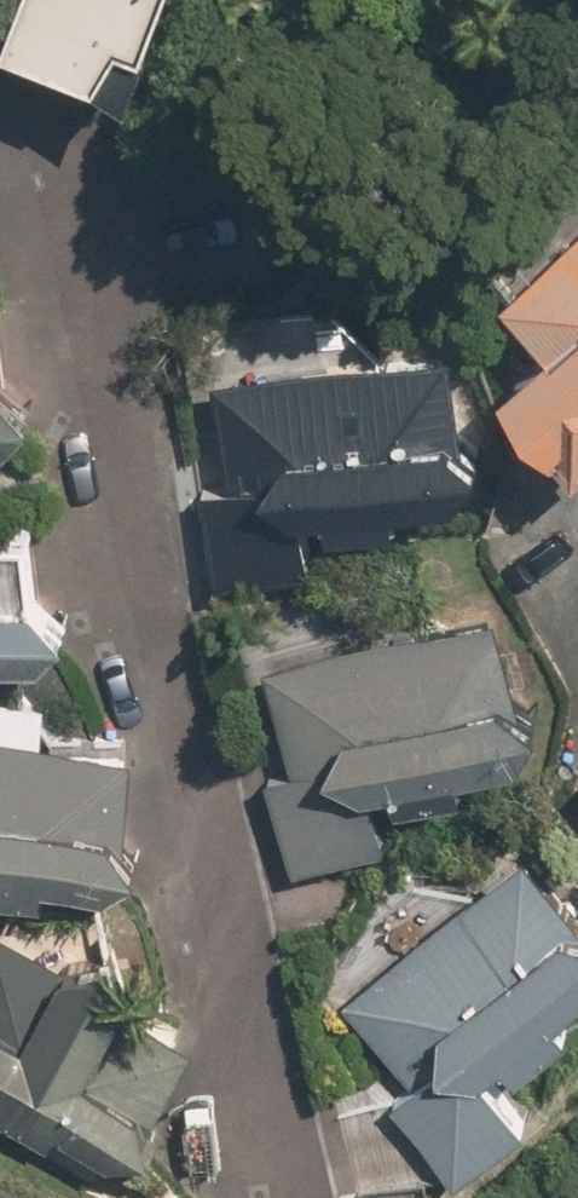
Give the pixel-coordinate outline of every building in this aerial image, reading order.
[(17,24),(150,69),(173,0),(25,0),(17,24)] [(489,268),(555,339),(515,376),(577,443),(577,185),(489,268)] [(225,499),(200,502),(209,590),(305,580),(302,550),(465,534),(449,369),(214,392),(225,499)] [(27,425),(21,375),(0,377),(0,429),(27,425)] [(67,640),(59,589),(39,592),(30,533),(0,538),(0,650),(67,640)] [(267,774),(295,864),(381,837),(366,789),(541,734),(497,592),(271,663),(302,763),(267,774)] [(0,732),(0,878),(136,887),(146,741),(0,732)] [(345,1003),(412,1080),(391,1098),(463,1180),(530,1122),(485,1070),(508,1049),(521,1064),(577,1015),(577,883),(537,836),(345,1003)] [(0,940),(0,1123),(49,1151),(65,1123),(133,1161),(203,1035),(8,926),(0,940)]
